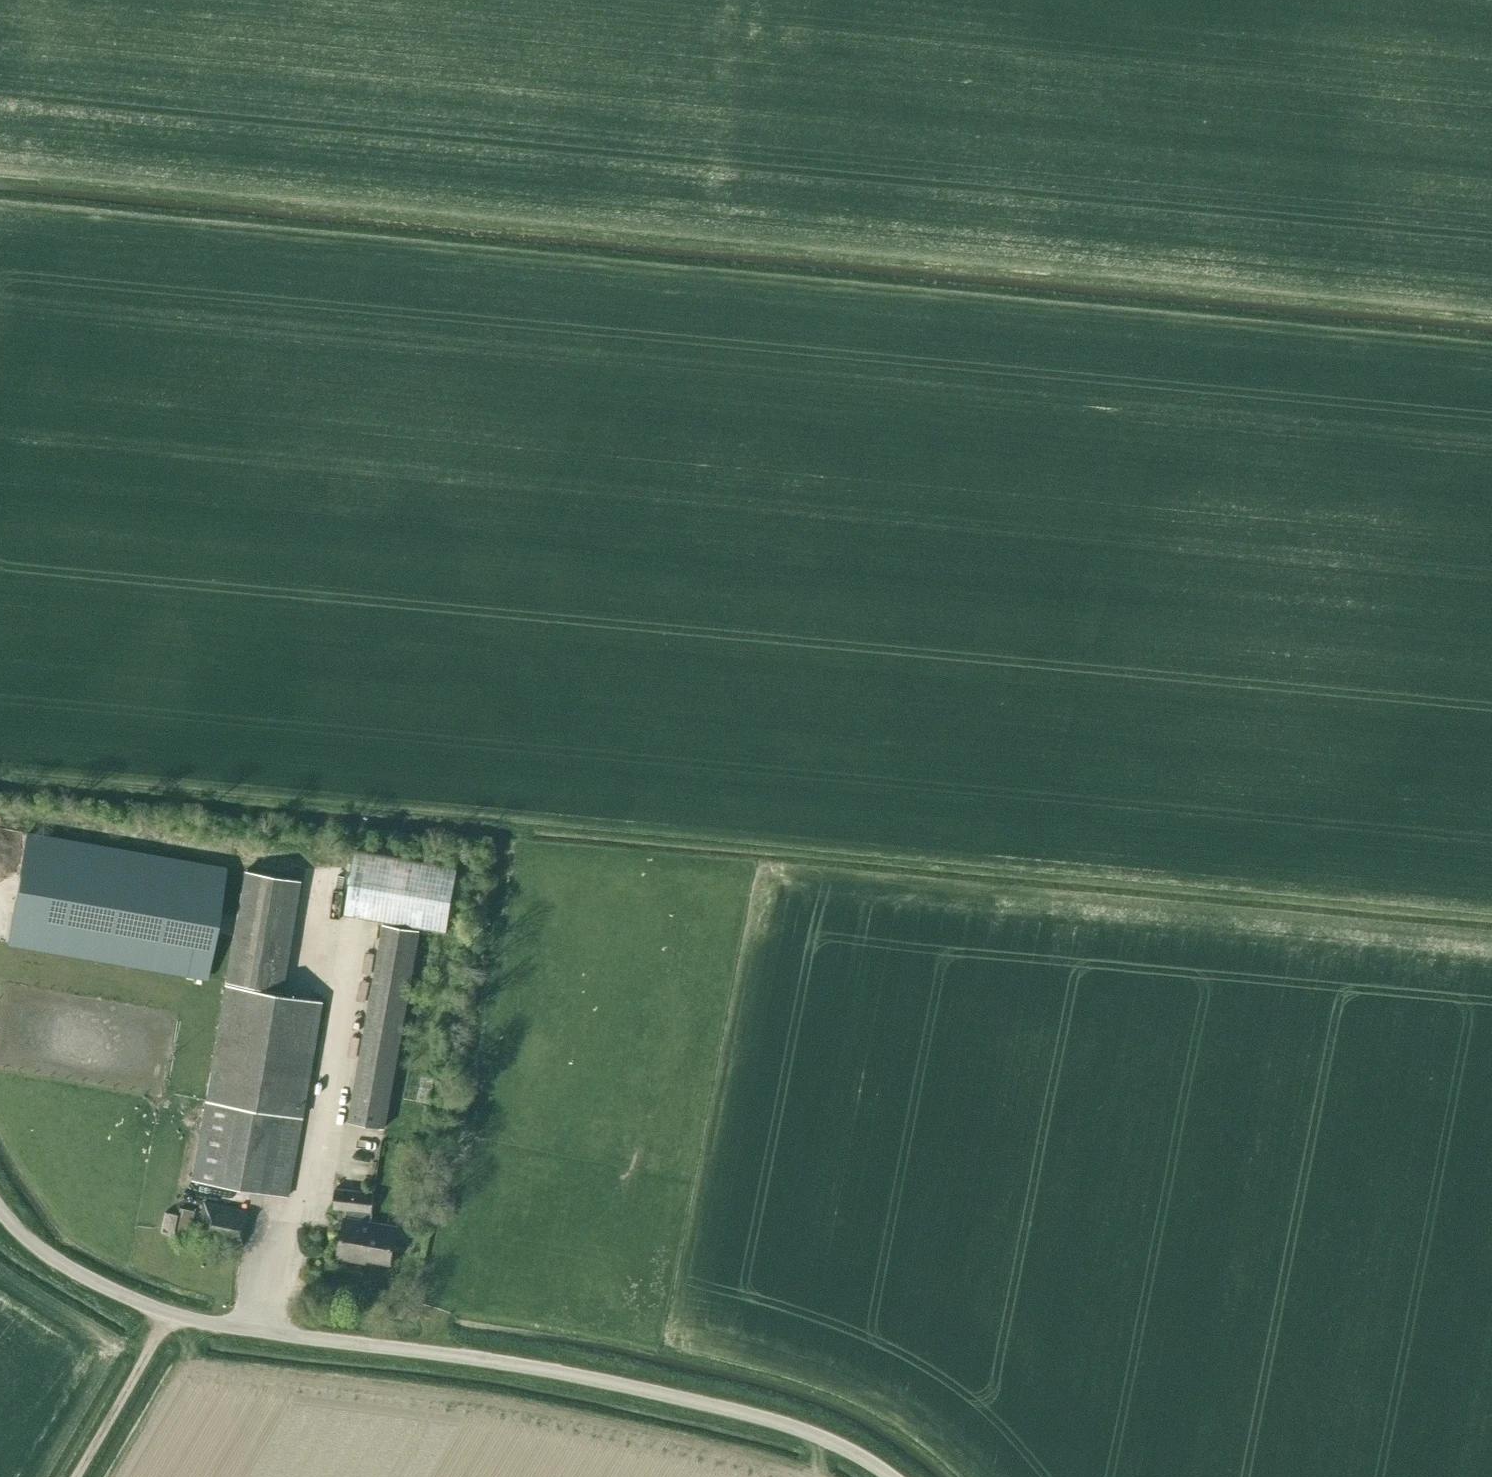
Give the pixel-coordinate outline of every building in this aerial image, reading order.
[(213,933),(233,936),(191,1178),(287,1194),(320,1001),(279,994),(299,880),(244,871),(236,914),(217,911),(225,866),(28,832),(8,943),(206,977),(213,933)] [(345,913),(446,930),(457,867),(356,850),(345,913)] [(383,924),(349,1121),(384,1127),(418,930),(383,924)] [(397,1226),(373,1221),(377,1193),(336,1187),(333,1208),(346,1210),(345,1216),(338,1256),(361,1260),(361,1257),(390,1262),(397,1226)] [(196,1237),(239,1246),(247,1209),(204,1200),(196,1237)] [(161,1230),(172,1232),(176,1213),(164,1211),(161,1230)]
